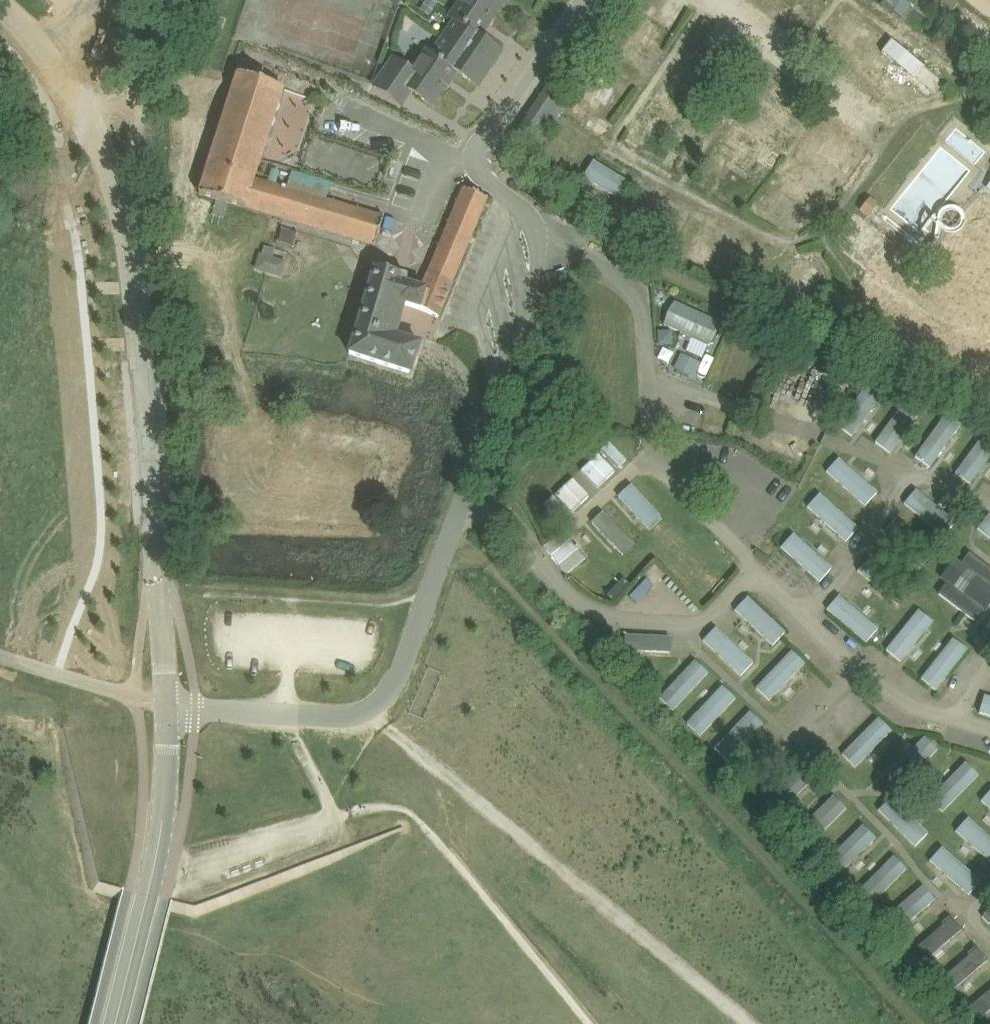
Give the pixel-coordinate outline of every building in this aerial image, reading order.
[(420,10),(430,16),(438,4),(432,0),(426,0),(420,10)] [(479,35),(503,0),(461,0),(451,16),(479,35)] [(902,19),(913,4),(908,0),(885,0),(881,4),(902,19)] [(920,5),(951,19),(959,0),(922,0),(920,5)] [(979,43),(988,32),(963,12),(954,22),(979,43)] [(424,49),(455,70),(478,86),(481,82),(475,78),(496,47),(479,35),(451,16),(449,18),(452,19),(430,49),(426,46),(424,49)] [(202,29),(189,25),(185,38),(199,42),(202,29)] [(894,58),(938,93),(948,81),(904,45),(894,58)] [(455,70),(424,49),(413,65),(395,56),(374,87),(401,105),(411,91),(431,105),(455,70)] [(868,79),(882,70),(874,59),(860,68),(868,79)] [(244,207),(255,174),(284,87),(238,72),(199,194),(244,207)] [(871,83),(887,95),(894,87),(878,74),(871,83)] [(763,159),(771,165),(779,155),(739,124),(730,135),(746,147),(736,161),(752,173),(763,159)] [(738,156),(744,146),(729,136),(723,146),(738,156)] [(817,138),(806,153),(845,184),(857,170),(817,138)] [(715,162),(726,169),(735,156),(724,149),(715,162)] [(629,183),(594,161),(584,178),(619,199),(629,183)] [(384,216),(255,174),(244,207),(284,219),(375,246),(384,216)] [(464,188),(429,273),(453,283),(488,198),(464,188)] [(870,198),(860,211),(868,218),(879,204),(870,198)] [(297,232),(284,228),(280,240),(293,244),(297,232)] [(261,252),(256,269),(282,277),(288,260),(274,255),(276,248),(266,245),(263,253),(261,252)] [(439,317),(453,283),(429,273),(422,288),(405,283),(407,276),(375,269),(350,354),(410,373),(420,344),(396,336),(400,324),(398,324),(403,303),(420,309),(439,317)] [(688,351),(707,357),(720,318),(673,302),(664,326),(693,335),(688,351)] [(700,363),(682,354),(675,369),(693,377),(700,363)] [(836,425),(851,436),(882,395),(867,383),(836,425)] [(873,441),(889,453),(920,411),(905,400),(873,441)] [(913,456),(928,467),(959,426),(944,415),(913,456)] [(969,484),(989,456),(989,435),(985,431),(954,472),(969,484)] [(627,459),(609,441),(601,450),(618,468),(627,459)] [(864,505),(877,491),(838,456),(825,471),(864,505)] [(941,537),(954,522),(915,488),(902,502),(941,537)] [(844,540),(857,526),(818,492),(805,506),(844,540)] [(570,514),(553,496),(544,504),(562,522),(570,514)] [(988,513),(976,528),(989,539),(989,515),(988,513)] [(917,569),(930,554),(891,520),(878,534),(917,569)] [(818,580),(831,566),(792,531),(779,545),(818,580)] [(969,551),(959,564),(954,560),(942,577),(948,581),(938,594),(976,623),(985,611),(986,612),(989,607),(989,568),(969,551)] [(895,605),(907,590),(869,556),(856,570),(895,605)] [(864,642),(877,628),(838,594),(825,608),(864,642)] [(746,596),(733,610),(771,645),(784,631),(746,596)] [(932,620),(917,609),(885,649),(900,661),(932,620)] [(714,626),(702,640),(740,676),(753,662),(714,626)] [(670,635),(623,634),(622,651),(669,652),(670,635)] [(966,649),(951,637),(919,678),(934,689),(966,649)] [(804,663),(790,649),(754,687),(768,700),(804,663)] [(707,672),(693,659),(658,697),(672,710),(707,672)] [(734,698),(720,685),(686,722),(699,735),(734,698)] [(983,694),(978,713),(989,716),(989,696),(983,694)] [(762,723),(748,710),(713,748),(726,761),(762,723)] [(891,730),(877,717),(841,753),(854,767),(891,730)] [(938,749),(924,735),(887,771),(901,785),(938,749)] [(979,775),(965,761),(928,797),(942,811),(979,775)] [(813,777),(800,763),(764,800),(778,813),(813,777)] [(980,800),(989,809),(989,789),(980,800)] [(845,808),(832,794),(796,831),(810,844),(845,808)] [(914,846),(927,833),(890,796),(877,810),(914,846)] [(968,817),(955,831),(989,863),(989,837),(968,817)] [(875,837),(861,824),(825,860),(839,874),(875,837)] [(967,895),(980,881),(941,846),(928,860),(967,895)] [(906,868),(892,855),(856,891),(870,905),(906,868)] [(934,899),(921,885),(883,918),(896,932),(934,899)] [(981,916),(989,924),(989,923),(989,908),(981,916)] [(943,924),(915,947),(926,959),(961,929),(949,914),(940,921),(943,924)] [(968,955),(941,978),(951,990),(987,960),(974,945),(966,952),(968,955)] [(967,1008),(977,1020),(989,1009),(989,989),(967,1008)]
